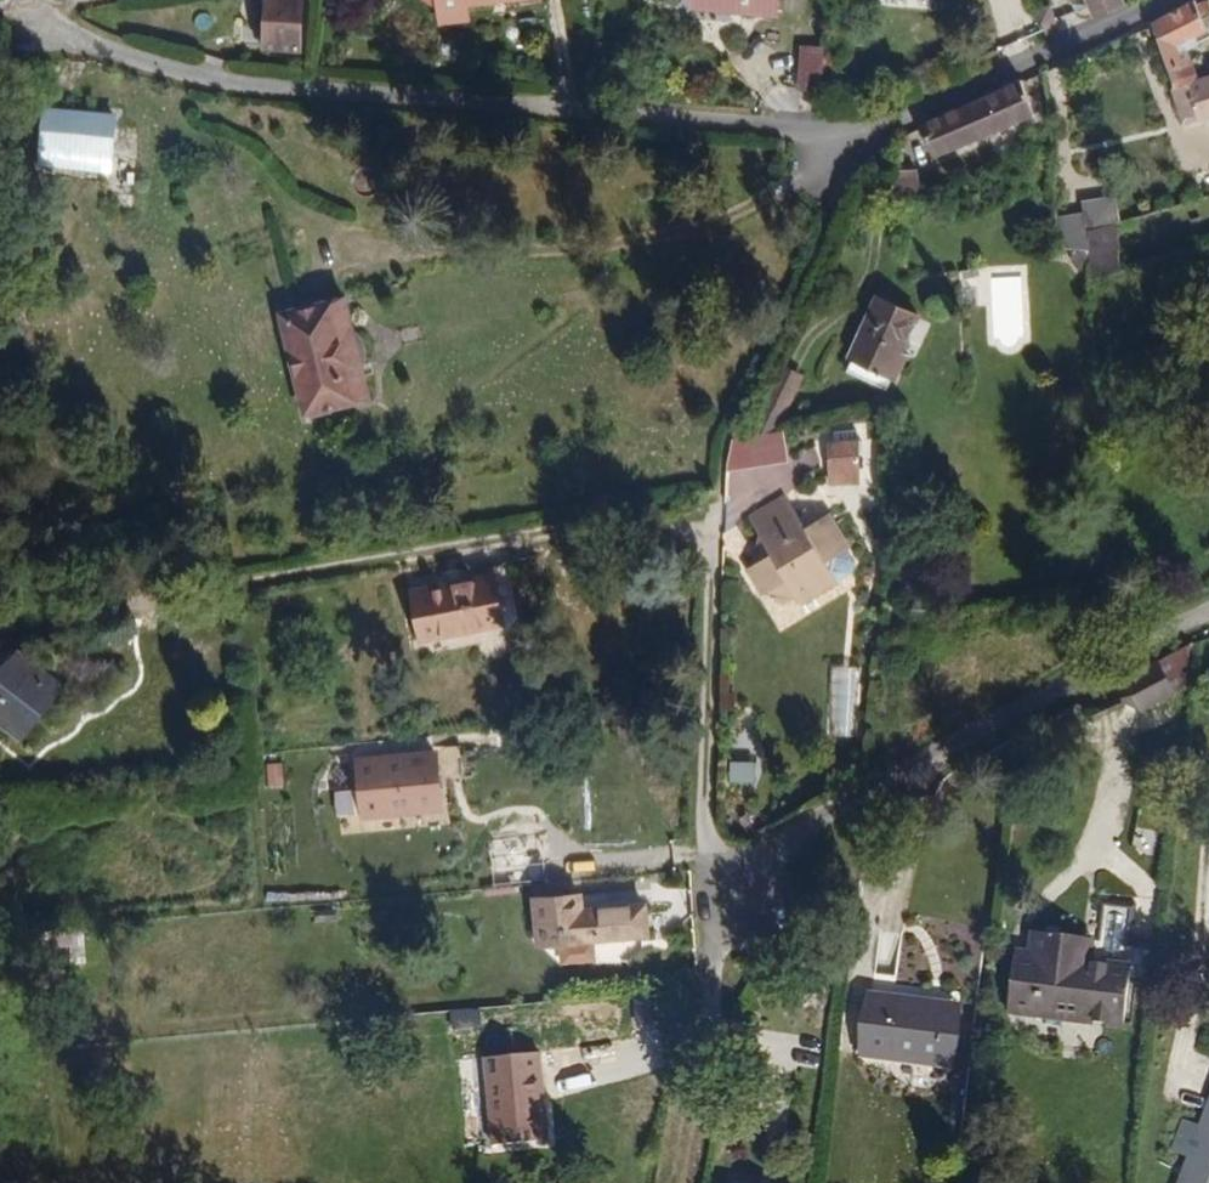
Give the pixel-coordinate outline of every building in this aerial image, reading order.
[(313,0),(280,0),(278,40),(311,42),(313,0)] [(787,0),(738,0),(737,8),(786,12),(787,0)] [(1115,0),(1081,0),(1092,25),(1119,13),(1115,0)] [(1198,30),(1207,26),(1201,11),(1191,15),(1189,9),(1149,29),(1165,74),(1185,70),(1182,60),(1204,47),(1198,30)] [(827,92),(833,49),(810,47),(805,90),(827,92)] [(1194,90),(1185,70),(1165,74),(1174,96),(1194,90)] [(934,169),(1034,117),(1032,80),(918,134),(934,169)] [(1208,119),(1208,86),(1194,90),(1174,96),(1170,98),(1175,117),(1188,113),(1191,123),(1208,119)] [(107,155),(112,120),(47,109),(39,165),(109,177),(107,188),(128,191),(132,160),(107,155)] [(908,212),(907,174),(889,176),(884,203),(888,219),(908,212)] [(1076,251),(1074,234),(1093,229),(1090,214),(1048,224),(1050,251),(1057,251),(1076,251)] [(1078,273),(1076,251),(1057,251),(1057,262),(1060,270),(1067,273),(1078,273)] [(966,294),(964,279),(953,282),(953,295),(966,294)] [(373,377),(360,321),(351,322),(345,298),(314,306),(309,285),(279,293),(311,421),(371,402),(366,379),(373,377)] [(897,386),(914,351),(906,347),(915,327),(873,306),(845,361),(897,386)] [(967,323),(966,307),(954,307),(955,324),(967,323)] [(771,432),(801,370),(781,358),(742,436),(771,432)] [(854,468),(854,443),(829,442),(828,467),(854,468)] [(854,484),(854,468),(828,467),(827,483),(854,484)] [(835,579),(827,566),(830,554),(846,545),(823,510),(801,525),(781,494),(744,517),(758,537),(758,557),(744,566),(760,592),(770,585),(790,588),(798,602),(835,579)] [(505,644),(500,591),(419,599),(424,652),(505,644)] [(53,689),(16,659),(0,678),(0,719),(17,733),(53,689)] [(1143,726),(1183,701),(1186,660),(1122,695),(1120,723),(1143,726)] [(338,789),(341,833),(447,826),(444,778),(463,777),(461,748),(352,755),(354,788),(338,789)] [(756,758),(728,759),(728,780),(756,780),(756,758)] [(266,763),(266,786),(283,786),(282,763),(266,763)] [(1122,1023),(1127,978),(1144,979),(1147,945),(1129,944),(1132,904),(1096,899),(1093,937),(1090,965),(1079,963),(1072,1018),(1122,1023)] [(633,945),(632,914),(568,915),(568,904),(524,905),(525,948),(633,945)] [(1072,1018),(1079,963),(1075,962),(1077,935),(1034,930),(1032,956),(1014,954),(1008,1012),(1072,1018)] [(1090,965),(1093,937),(1082,936),(1079,963),(1090,965)] [(944,1057),(947,1006),(920,1004),(921,993),(859,989),(854,1051),(944,1057)] [(539,1141),(539,1103),(532,1103),(531,1079),(538,1079),(538,1058),(482,1061),(488,1144),(539,1141)] [(1204,1133),(1183,1124),(1171,1153),(1192,1161),(1182,1182),(1208,1182),(1208,1121),(1204,1133)]
